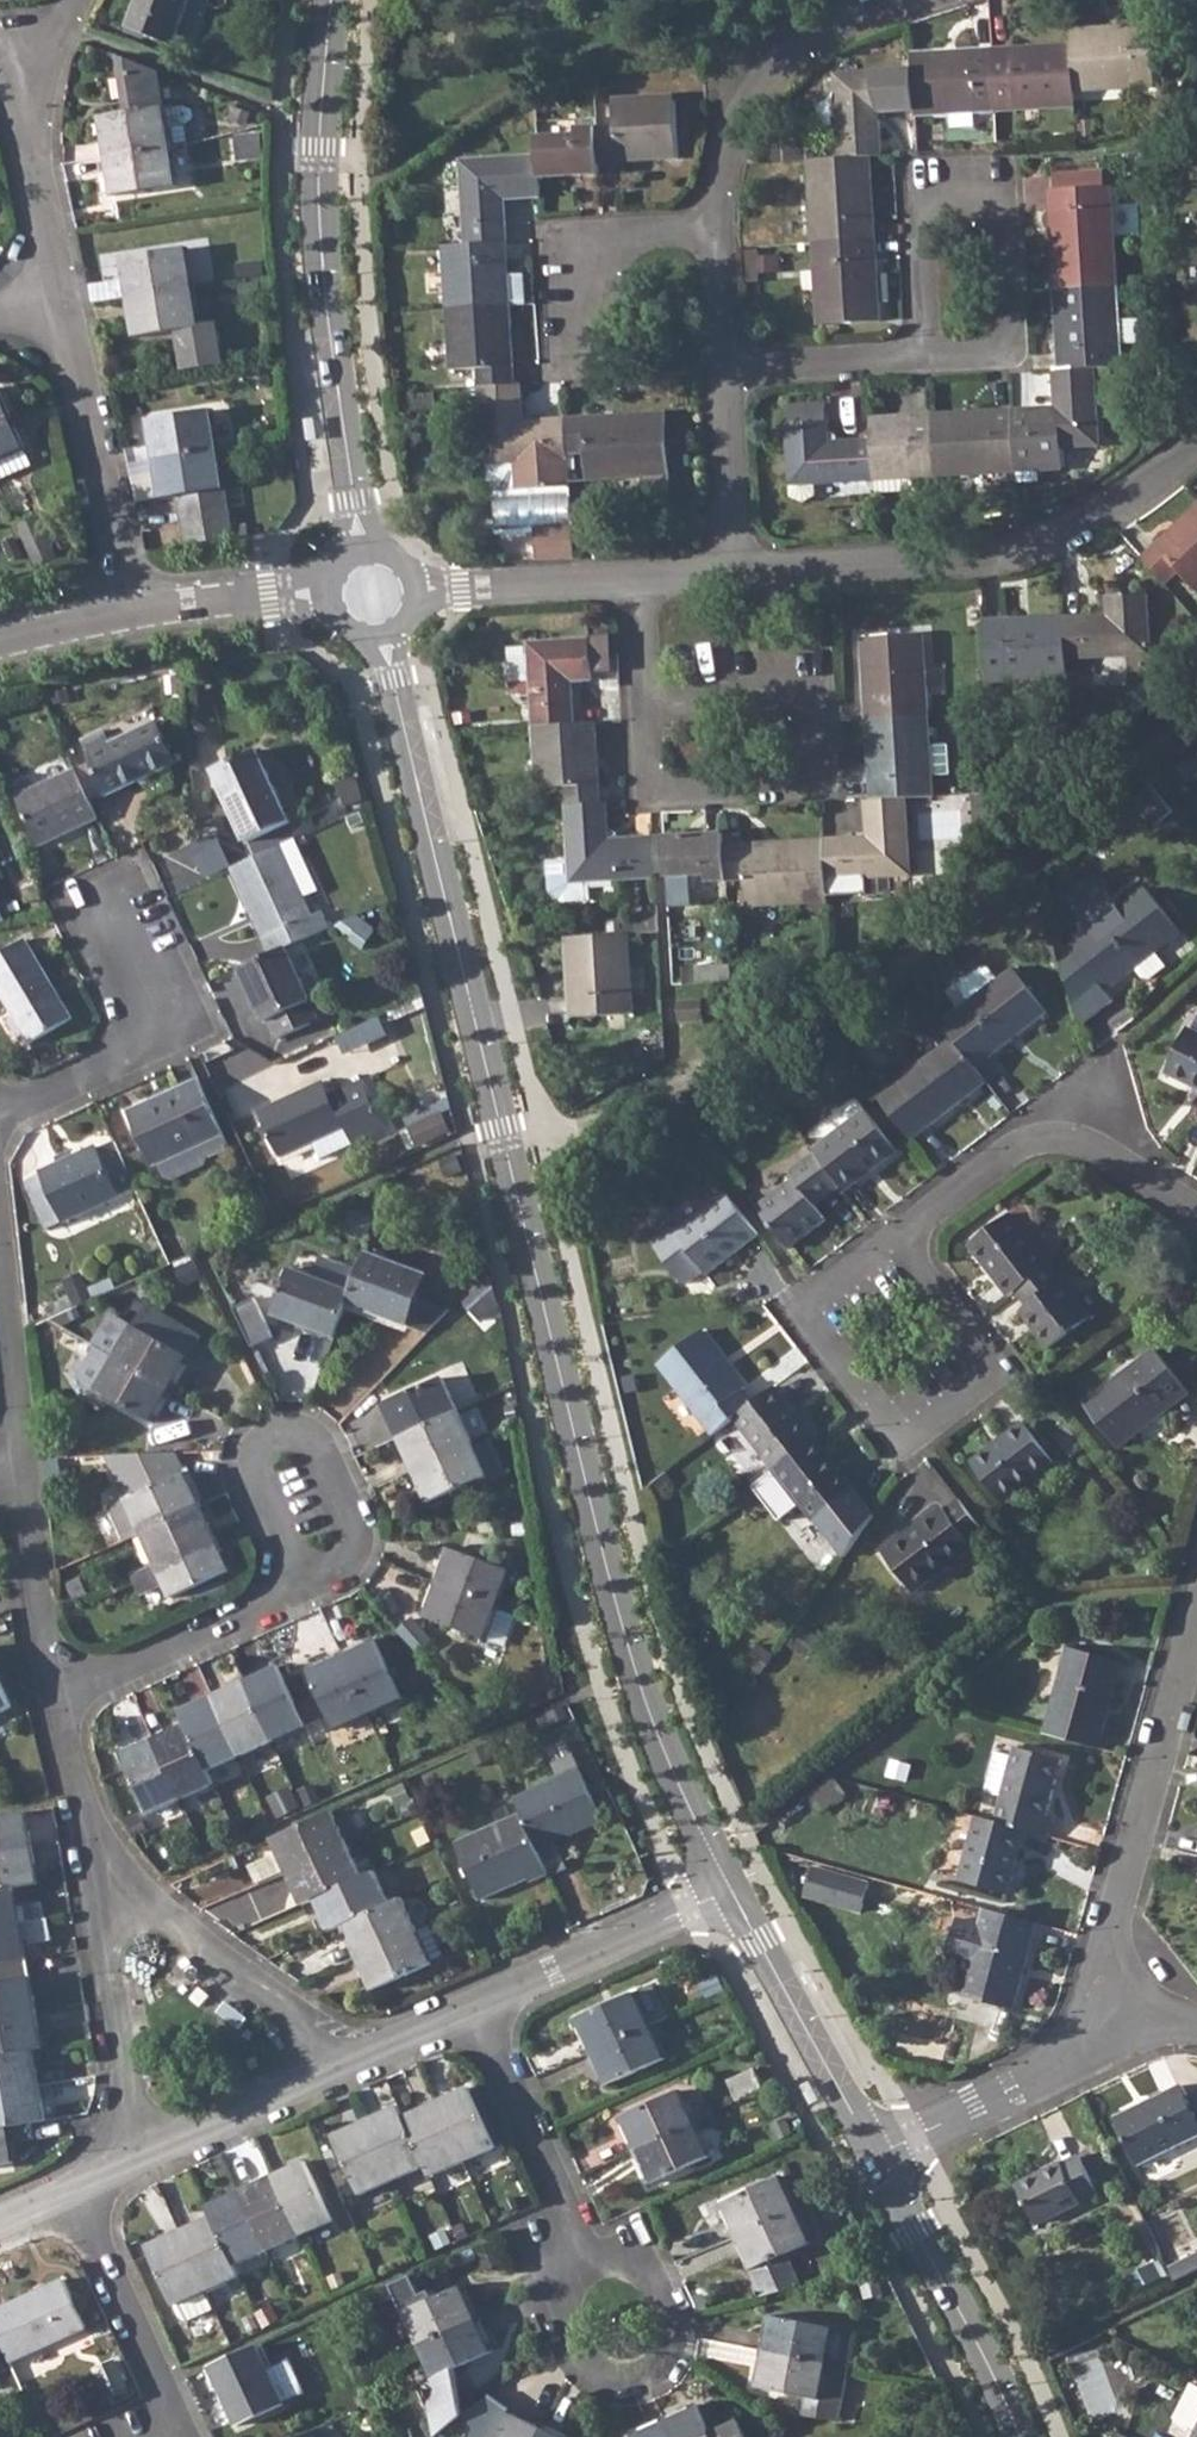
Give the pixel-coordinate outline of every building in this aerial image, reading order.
[(127,27),(170,44),(188,0),(137,0),(127,27)] [(1150,24),(1070,29),(1070,44),(1072,90),(1153,84),(1150,24)] [(1070,44),(990,49),(994,110),(1073,106),(1072,90),(1070,44)] [(990,49),(912,53),(912,69),(914,110),(915,115),(994,110),(990,49)] [(102,117),(108,158),(173,147),(191,145),(188,126),(200,110),(185,106),(167,108),(162,72),(121,57),(122,70),(128,113),(102,117)] [(912,69),(835,74),(840,157),(869,156),(882,154),(879,113),(914,110),(912,69)] [(616,126),(597,127),(600,162),(679,156),(676,96),(614,99),(616,126)] [(578,134),(537,136),(538,157),(540,177),(600,174),(600,162),(597,127),(579,129),(578,134)] [(173,147),(108,158),(114,197),(179,187),(173,147)] [(840,157),(809,159),(814,243),(874,239),(869,156),(840,157)] [(538,157),(461,161),(466,244),(506,242),(504,199),(540,197),(540,177),(538,157)] [(1053,189),(1048,188),(1054,289),(1116,284),(1110,187),(1100,186),(1053,189)] [(874,239),(814,243),(819,324),(879,319),(878,301),(876,273),(874,239)] [(466,244),(443,245),(447,307),(510,304),(526,303),(525,272),(508,273),(506,242),(466,244)] [(124,259),(131,299),(195,289),(188,248),(124,259)] [(1116,284),(1054,289),(1058,369),(1093,367),(1121,365),(1116,284)] [(195,289),(131,299),(137,338),(177,332),(182,371),(225,364),(220,326),(201,329),(195,289)] [(510,304),(447,307),(452,369),(479,368),(480,386),(515,384),(510,304)] [(1054,406),(1012,407),(1015,470),(1062,466),(1061,445),(1097,443),(1093,367),(1058,369),(1053,370),(1054,406)] [(515,384),(480,386),(486,486),(491,490),(496,490),(572,486),(570,452),(567,418),(523,420),(521,384),(515,384)] [(25,448),(0,390),(0,460),(25,448)] [(1012,407),(933,413),(936,474),(1015,470),(1012,407)] [(149,418),(156,459),(219,448),(214,409),(149,418)] [(666,413),(567,418),(570,452),(587,452),(588,478),(670,474),(666,413)] [(933,413),(870,417),(870,438),(873,478),(936,474),(933,413)] [(322,417),(316,418),(318,438),(325,437),(322,417)] [(826,420),(786,423),(790,496),(803,502),(814,494),(814,482),(873,478),(870,438),(827,440),(826,420)] [(219,448),(156,459),(162,498),(226,488),(219,448)] [(1142,558),(1165,583),(1178,571),(1196,591),(1196,506),(1142,558)] [(182,516),(186,544),(233,535),(229,509),(220,510),(191,515),(182,516)] [(40,515),(22,524),(39,561),(57,553),(40,515)] [(574,521),(534,523),(536,558),(576,557),(574,521)] [(1106,614),(1064,616),(1066,657),(1149,654),(1146,593),(1106,594),(1106,614)] [(1023,617),(985,618),(989,680),(1068,677),(1066,657),(1064,616),(1045,617),(1046,626),(1024,627),(1023,617)] [(861,635),(865,718),(928,715),(922,631),(861,635)] [(530,641),(531,646),(533,691),(536,725),(575,722),(573,678),(592,676),(589,637),(530,641)] [(928,715),(865,718),(870,798),(905,796),(933,794),(931,775),(949,774),(947,744),(929,745),(928,715)] [(106,735),(87,744),(109,794),(180,761),(159,719),(111,742),(106,735)] [(575,722),(536,725),(539,785),(565,783),(566,803),(601,800),(597,721),(575,722)] [(257,748),(213,768),(246,840),(289,819),(257,748)] [(98,815),(76,766),(17,794),(39,842),(98,815)] [(867,834),(823,837),(825,877),(910,871),(905,796),(870,798),(865,799),(867,834)] [(601,800),(566,803),(571,879),(654,875),(654,869),(652,835),(610,836),(607,800),(601,800)] [(722,831),(663,834),(665,868),(666,875),(706,872),(706,878),(725,877),(723,844),(722,831)] [(823,837),(723,844),(725,877),(743,876),(745,902),(826,898),(825,877),(823,837)] [(281,843),(233,865),(272,952),(286,945),(302,938),(331,925),(323,908),(314,912),(305,894),(281,843)] [(1070,961),(1093,992),(1132,962),(1139,973),(1146,973),(1163,961),(1152,947),(1177,928),(1143,884),(1064,944),(1074,957),(1070,961)] [(628,930),(566,934),(570,1014),(631,1009),(628,930)] [(0,953),(0,984),(33,1040),(73,1014),(26,937),(0,953)] [(272,952),(241,966),(265,1019),(269,1017),(278,1037),(310,1021),(301,1001),(310,997),(301,976),(286,945),(272,952)] [(731,959),(695,961),(696,978),(731,976),(731,959)] [(1011,965),(940,1020),(950,1035),(973,1065),(1045,1009),(1011,965)] [(702,996),(678,997),(679,1017),(703,1017),(702,996)] [(723,998),(711,998),(712,1017),(725,1015),(723,998)] [(1166,1070),(1196,1085),(1196,1012),(1195,1013),(1189,1026),(1186,1024),(1166,1070)] [(386,1015),(342,1034),(349,1051),(393,1032),(386,1015)] [(950,1035),(876,1092),(910,1137),(984,1079),(973,1065),(950,1035)] [(222,1131),(197,1076),(130,1107),(155,1161),(161,1159),(166,1171),(176,1175),(203,1163),(206,1154),(200,1140),(222,1131)] [(279,1154),(312,1140),(345,1125),(352,1141),(386,1125),(363,1077),(329,1092),(323,1080),(259,1109),(279,1154)] [(412,1109),(417,1139),(454,1134),(449,1103),(412,1109)] [(861,1106),(812,1144),(814,1147),(839,1180),(844,1186),(894,1148),(861,1106)] [(43,1167),(44,1170),(66,1217),(138,1184),(116,1136),(98,1144),(97,1142),(43,1167)] [(794,1174),(755,1205),(787,1244),(825,1215),(813,1199),(839,1180),(814,1147),(789,1167),(794,1174)] [(757,1231),(725,1191),(675,1231),(671,1226),(653,1240),(684,1281),(702,1267),(706,1270),(757,1231)] [(968,1240),(1008,1292),(1015,1287),(1049,1260),(1009,1210),(968,1240)] [(360,1272),(348,1302),(428,1331),(451,1307),(419,1297),(428,1274),(367,1252),(360,1272)] [(277,1312),(335,1335),(348,1302),(360,1272),(320,1257),(313,1276),(291,1268),(277,1312)] [(1049,1260),(1015,1287),(1027,1302),(1019,1307),(1048,1344),(1089,1313),(1049,1260)] [(254,1343),(275,1335),(260,1297),(239,1306),(254,1343)] [(110,1314),(95,1342),(116,1355),(172,1386),(201,1334),(146,1303),(134,1323),(116,1313),(110,1314)] [(657,1361),(712,1432),(718,1427),(733,1416),(751,1401),(741,1387),(745,1384),(700,1327),(657,1361)] [(1152,1347),(1083,1400),(1117,1444),(1187,1390),(1152,1347)] [(172,1386),(116,1355),(98,1387),(153,1418),(172,1386)] [(442,1375),(389,1400),(397,1417),(391,1419),(398,1436),(404,1433),(457,1408),(442,1375)] [(751,1401),(733,1416),(739,1423),(773,1468),(814,1437),(773,1384),(751,1401)] [(457,1408),(404,1433),(411,1448),(406,1451),(414,1468),(473,1441),(457,1408)] [(1019,1420),(971,1459),(1001,1498),(1051,1459),(1019,1420)] [(473,1441),(414,1468),(420,1483),(425,1480),(435,1499),(488,1473),(486,1471),(500,1465),(487,1437),(473,1443),(473,1441)] [(814,1437),(773,1468),(813,1519),(853,1487),(814,1437)] [(178,1452),(107,1454),(127,1496),(110,1505),(125,1538),(143,1530),(198,1504),(203,1502),(194,1484),(189,1487),(182,1472),(187,1469),(178,1452)] [(983,1530),(957,1496),(942,1507),(940,1504),(882,1549),(914,1589),(972,1544),(969,1540),(983,1530)] [(198,1504),(143,1530),(158,1563),(219,1535),(211,1518),(206,1521),(198,1504)] [(219,1535),(158,1563),(135,1574),(144,1592),(167,1582),(175,1596),(230,1570),(222,1553),(227,1551),(219,1535)] [(451,1546),(438,1580),(497,1603),(511,1569),(451,1546)] [(497,1603),(438,1580),(426,1614),(503,1643),(515,1613),(496,1606),(497,1603)] [(374,1640),(342,1654),(368,1711),(401,1696),(374,1640)] [(1066,1645),(1043,1728),(1096,1743),(1118,1659),(1066,1645)] [(368,1711),(342,1654),(310,1669),(337,1726),(368,1711)] [(261,1670),(244,1678),(247,1684),(273,1739),(307,1723),(280,1668),(265,1676),(261,1670)] [(12,1705),(0,1680),(0,1711),(12,1705)] [(229,1686),(214,1692),(241,1753),(273,1739),(247,1684),(232,1691),(229,1686)] [(198,1706),(184,1712),(186,1720),(190,1726),(209,1768),(241,1753),(214,1692),(196,1701),(198,1706)] [(170,1728),(153,1736),(181,1797),(215,1781),(209,1768),(190,1726),(173,1734),(170,1728)] [(142,1749),(126,1755),(151,1811),(181,1797),(153,1736),(139,1742),(142,1749)] [(1001,1792),(995,1818),(1022,1825),(1047,1832),(1052,1812),(1046,1810),(1053,1782),(1059,1756),(1014,1744),(1012,1752),(993,1747),(983,1788),(1001,1792)] [(559,1776),(515,1796),(521,1811),(537,1845),(602,1815),(571,1753),(552,1762),(559,1776)] [(332,1808),(276,1834),(283,1849),(279,1851),(286,1867),(347,1839),(332,1808)] [(0,1813),(0,1849),(36,1843),(32,1826),(25,1827),(22,1809),(0,1813)] [(537,1845),(521,1811),(456,1841),(483,1896),(527,1875),(529,1878),(548,1869),(537,1845)] [(995,1818),(974,1812),(959,1876),(1005,1889),(1022,1825),(995,1818)] [(347,1839),(286,1867),(294,1884),(298,1881),(307,1899),(315,1895),(364,1872),(347,1839)] [(0,1849),(0,1887),(11,1885),(18,1884),(36,1880),(32,1862),(39,1861),(36,1843),(0,1849)] [(871,1872),(814,1856),(806,1885),(863,1901),(871,1872)] [(364,1872),(315,1895),(323,1912),(328,1910),(335,1925),(343,1922),(348,1919),(390,1901),(375,1867),(364,1872)] [(23,1920),(20,1902),(14,1903),(11,1885),(0,1887),(0,1924),(23,1920)] [(390,1901),(348,1919),(355,1934),(350,1936),(359,1955),(418,1929),(402,1894),(390,1901)] [(1035,1918),(984,1904),(961,1991),(1013,2005),(1035,1918)] [(0,1924),(0,1962),(25,1958),(21,1937),(27,1936),(33,1935),(35,1941),(55,1937),(52,1915),(23,1920),(0,1924)] [(418,1929),(359,1955),(365,1971),(370,1968),(377,1985),(432,1959),(418,1929)] [(0,1979),(0,2014),(40,2007),(36,1991),(31,1992),(28,1974),(0,1979)] [(578,2015),(592,2047),(649,2022),(634,1990),(578,2015)] [(0,2014),(0,2051),(30,2046),(37,2045),(40,2045),(37,2027),(42,2026),(40,2007),(0,2014)] [(649,2022),(592,2047),(607,2082),(663,2056),(649,2022)] [(797,2061),(787,2042),(779,2047),(789,2065),(792,2063),(797,2061)] [(43,2081),(40,2064),(33,2065),(30,2046),(0,2051),(0,2088),(43,2081)] [(0,2088),(0,2125),(11,2124),(34,2120),(43,2118),(40,2101),(47,2100),(43,2081),(0,2088)] [(1116,2117),(1138,2165),(1196,2135),(1196,2118),(1181,2086),(1116,2117)] [(451,2092),(435,2099),(463,2159),(496,2144),(470,2089),(454,2097),(451,2092)] [(623,2115),(637,2147),(694,2122),(681,2091),(623,2115)] [(423,2111),(404,2119),(425,2165),(429,2174),(463,2159),(435,2099),(420,2106),(423,2111)] [(381,2111),(364,2118),(392,2180),(425,2165),(404,2119),(402,2113),(400,2108),(383,2116),(381,2111)] [(352,2130),(335,2137),(361,2193),(392,2180),(364,2118),(350,2125),(352,2130)] [(11,2160),(8,2143),(14,2142),(14,2138),(37,2134),(34,2120),(11,2124),(0,2125),(0,2162),(11,2160)] [(694,2122),(637,2147),(651,2179),(709,2154),(694,2122)] [(1079,2154),(1019,2182),(1039,2222),(1098,2193),(1079,2154)] [(287,2166),(271,2174),(299,2233),(331,2218),(306,2164),(290,2171),(287,2166)] [(258,2186),(242,2194),(266,2248),(299,2233),(271,2174),(256,2181),(258,2186)] [(723,2201),(737,2233),(795,2207),(781,2175),(723,2201)] [(227,2200),(209,2208),(211,2213),(214,2218),(234,2263),(266,2248),(242,2194),(239,2188),(225,2195),(227,2200)] [(795,2207),(737,2233),(766,2295),(802,2286),(787,2250),(810,2240),(795,2207)] [(194,2221),(178,2229),(205,2289),(239,2274),(234,2263),(214,2218),(196,2226),(194,2221)] [(163,2242),(146,2248),(180,2318),(186,2319),(213,2307),(205,2289),(178,2229),(161,2237),(163,2242)] [(1167,2267),(1174,2280),(1196,2268),(1196,2252),(1167,2267)] [(0,2306),(0,2337),(10,2360),(88,2324),(65,2277),(0,2306)] [(404,2311),(418,2344),(478,2318),(462,2284),(404,2311)] [(772,2315),(765,2349),(827,2361),(852,2365),(853,2365),(859,2330),(772,2315)] [(478,2318),(418,2344),(433,2376),(426,2379),(437,2434),(463,2414),(454,2367),(492,2349),(478,2318)] [(257,2343),(209,2364),(237,2422),(285,2400),(283,2397),(297,2390),(300,2383),(290,2361),(283,2359),(268,2365),(257,2343)] [(765,2349),(759,2384),(810,2394),(806,2413),(842,2419),(852,2365),(827,2361),(765,2349)] [(129,2389),(115,2361),(100,2368),(113,2397),(129,2389)] [(663,2420),(672,2436),(743,2436),(734,2419),(710,2430),(697,2405),(663,2420)] [(544,2426),(511,2410),(497,2436),(538,2436),(544,2426)] [(663,2420),(631,2435),(632,2436),(672,2436),(663,2420)] [(544,2426),(538,2436),(568,2436),(544,2426)] [(297,2436),(323,2436),(319,2427),(297,2436)]
